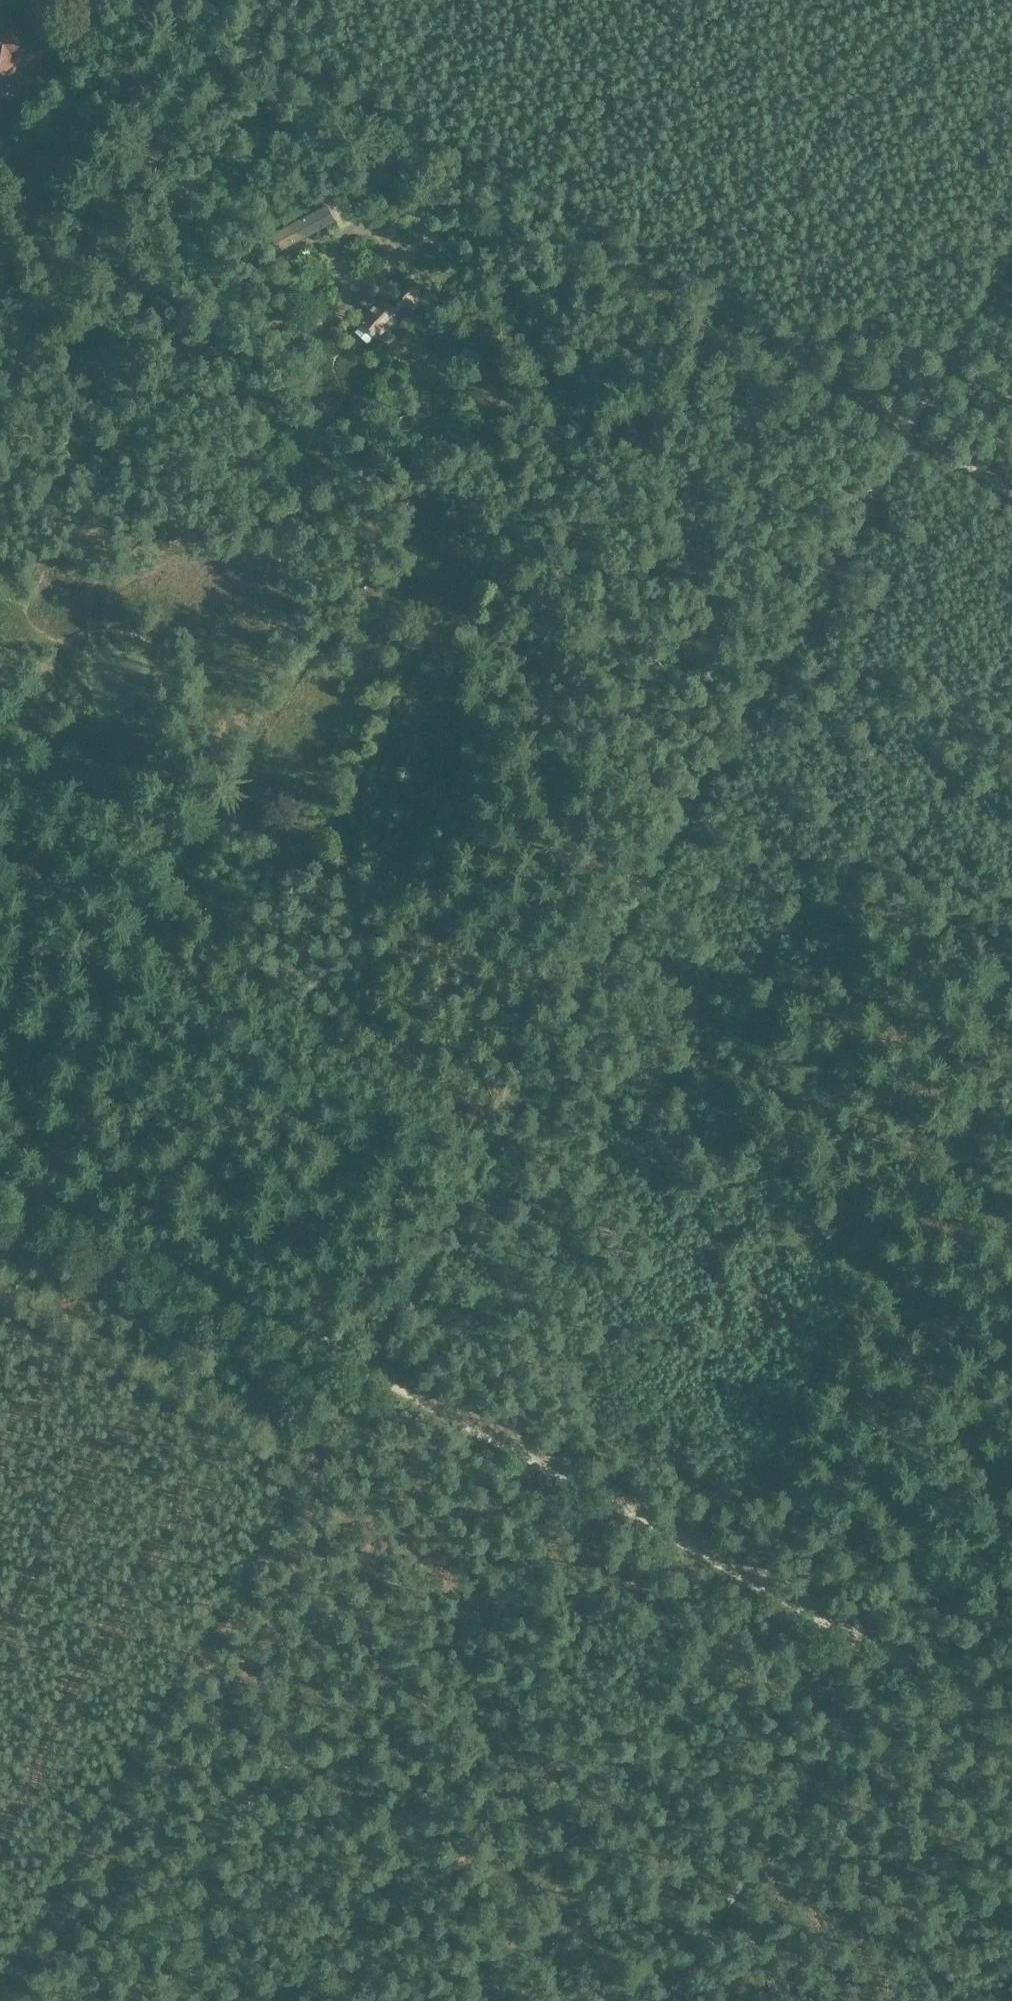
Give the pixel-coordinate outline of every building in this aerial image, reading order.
[(33,41),(36,19),(0,14),(0,36),(33,41)] [(313,233),(305,219),(273,236),(279,251),(313,233)] [(397,314),(381,300),(361,321),(377,337),(397,314)] [(499,1127),(507,1138),(519,1129),(512,1118),(499,1127)]
